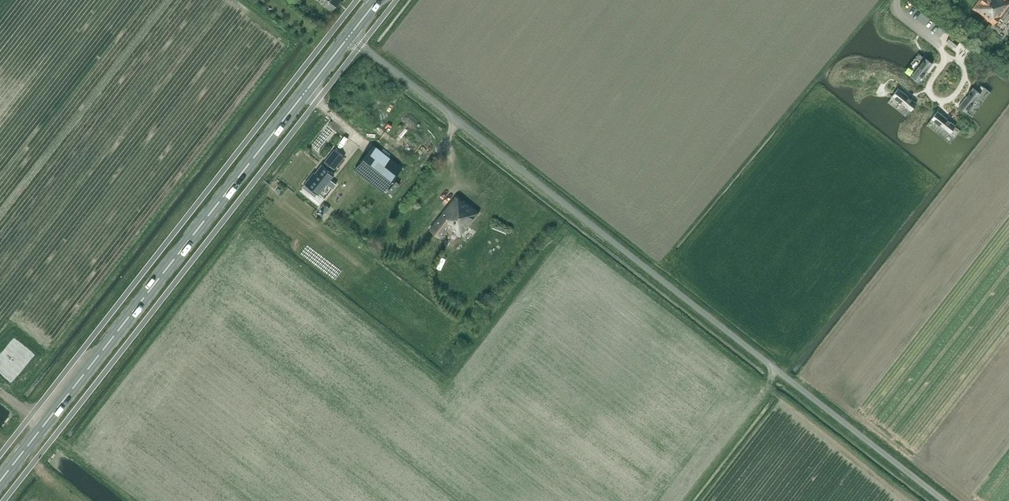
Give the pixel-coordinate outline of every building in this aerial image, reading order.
[(320,1),(319,1),(332,11),(340,0),(319,0),(320,1)] [(973,8),(995,24),(1000,18),(1004,20),(1008,15),(1008,13),(1008,2),(1007,0),(979,0),(973,8)] [(945,37),(950,30),(941,24),(937,31),(945,37)] [(946,41),(955,48),(960,41),(952,35),(946,41)] [(909,75),(918,82),(933,64),(923,56),(909,75)] [(911,110),(917,103),(898,88),(892,96),(911,110)] [(959,106),(968,114),(983,95),(973,88),(959,106)] [(948,135),(956,126),(937,111),(930,120),(948,135)] [(374,146),(355,170),(383,192),(402,168),(374,146)] [(335,149),(323,165),(331,172),(343,156),(335,149)] [(312,176),(306,184),(319,194),(335,175),(331,172),(323,165),(322,165),(313,177),(312,176)] [(402,194),(407,185),(403,183),(398,192),(402,194)] [(456,197),(430,229),(440,237),(449,226),(461,236),(479,213),(464,200),(463,202),(456,197)] [(324,203),(320,209),(326,213),(330,208),(324,203)] [(34,357),(28,353),(25,358),(10,350),(0,366),(0,371),(19,382),(34,357)]
